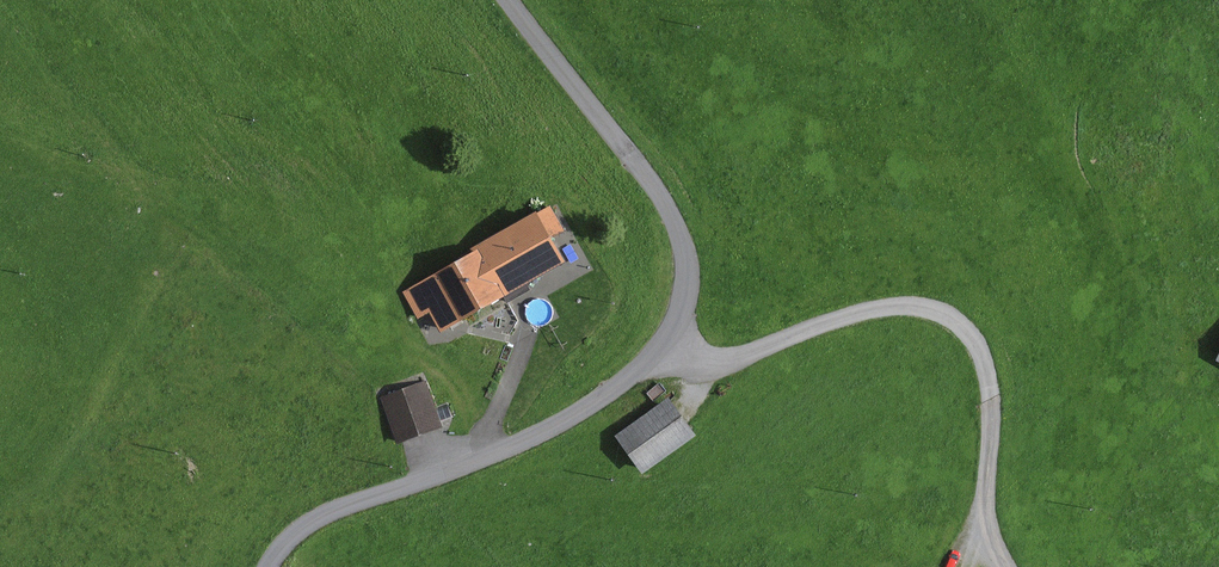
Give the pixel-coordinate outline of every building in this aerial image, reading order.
[(564,213),(409,290),(435,343),(590,266),(564,213)] [(427,376),(382,394),(401,444),(447,427),(427,376)] [(686,393),(630,431),(659,473),(715,435),(686,393)]
